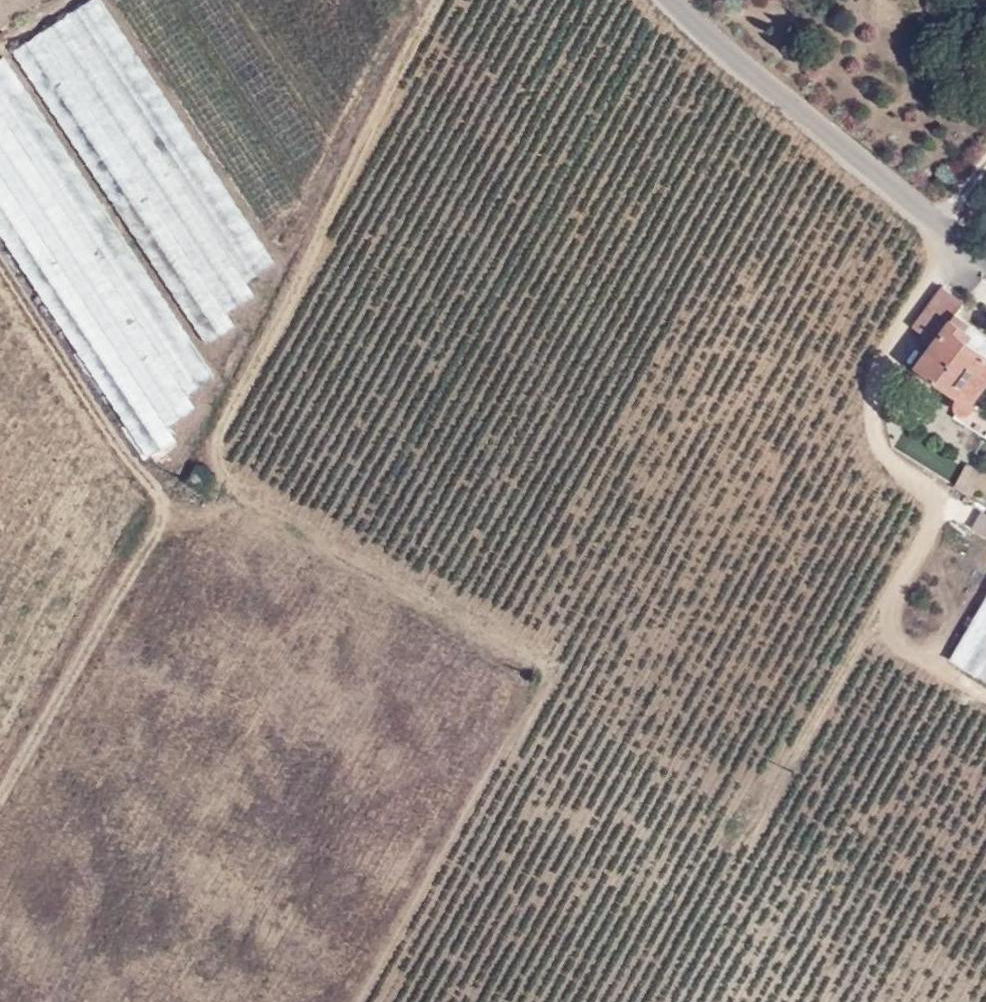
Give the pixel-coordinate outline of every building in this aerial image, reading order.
[(44,0),(0,0),(0,28),(44,0)] [(246,281),(272,262),(259,241),(151,77),(100,0),(88,0),(14,50),(165,279),(207,342),(234,324),(226,312),(254,292),(246,281)] [(187,393),(213,374),(4,56),(0,59),(0,232),(146,454),(175,437),(166,425),(194,404),(187,393)] [(985,352),(985,351),(985,333),(956,310),(964,300),(942,285),(913,325),(933,341),(915,366),(956,396),(955,406),(958,410),(962,413),(966,413),(971,411),(974,408),(973,401),(985,383),(985,352)] [(198,486),(202,480),(207,474),(198,467),(189,480),(198,486)] [(980,511),(971,529),(985,537),(985,514),(980,511)] [(951,660),(985,680),(985,600),(951,660)]
